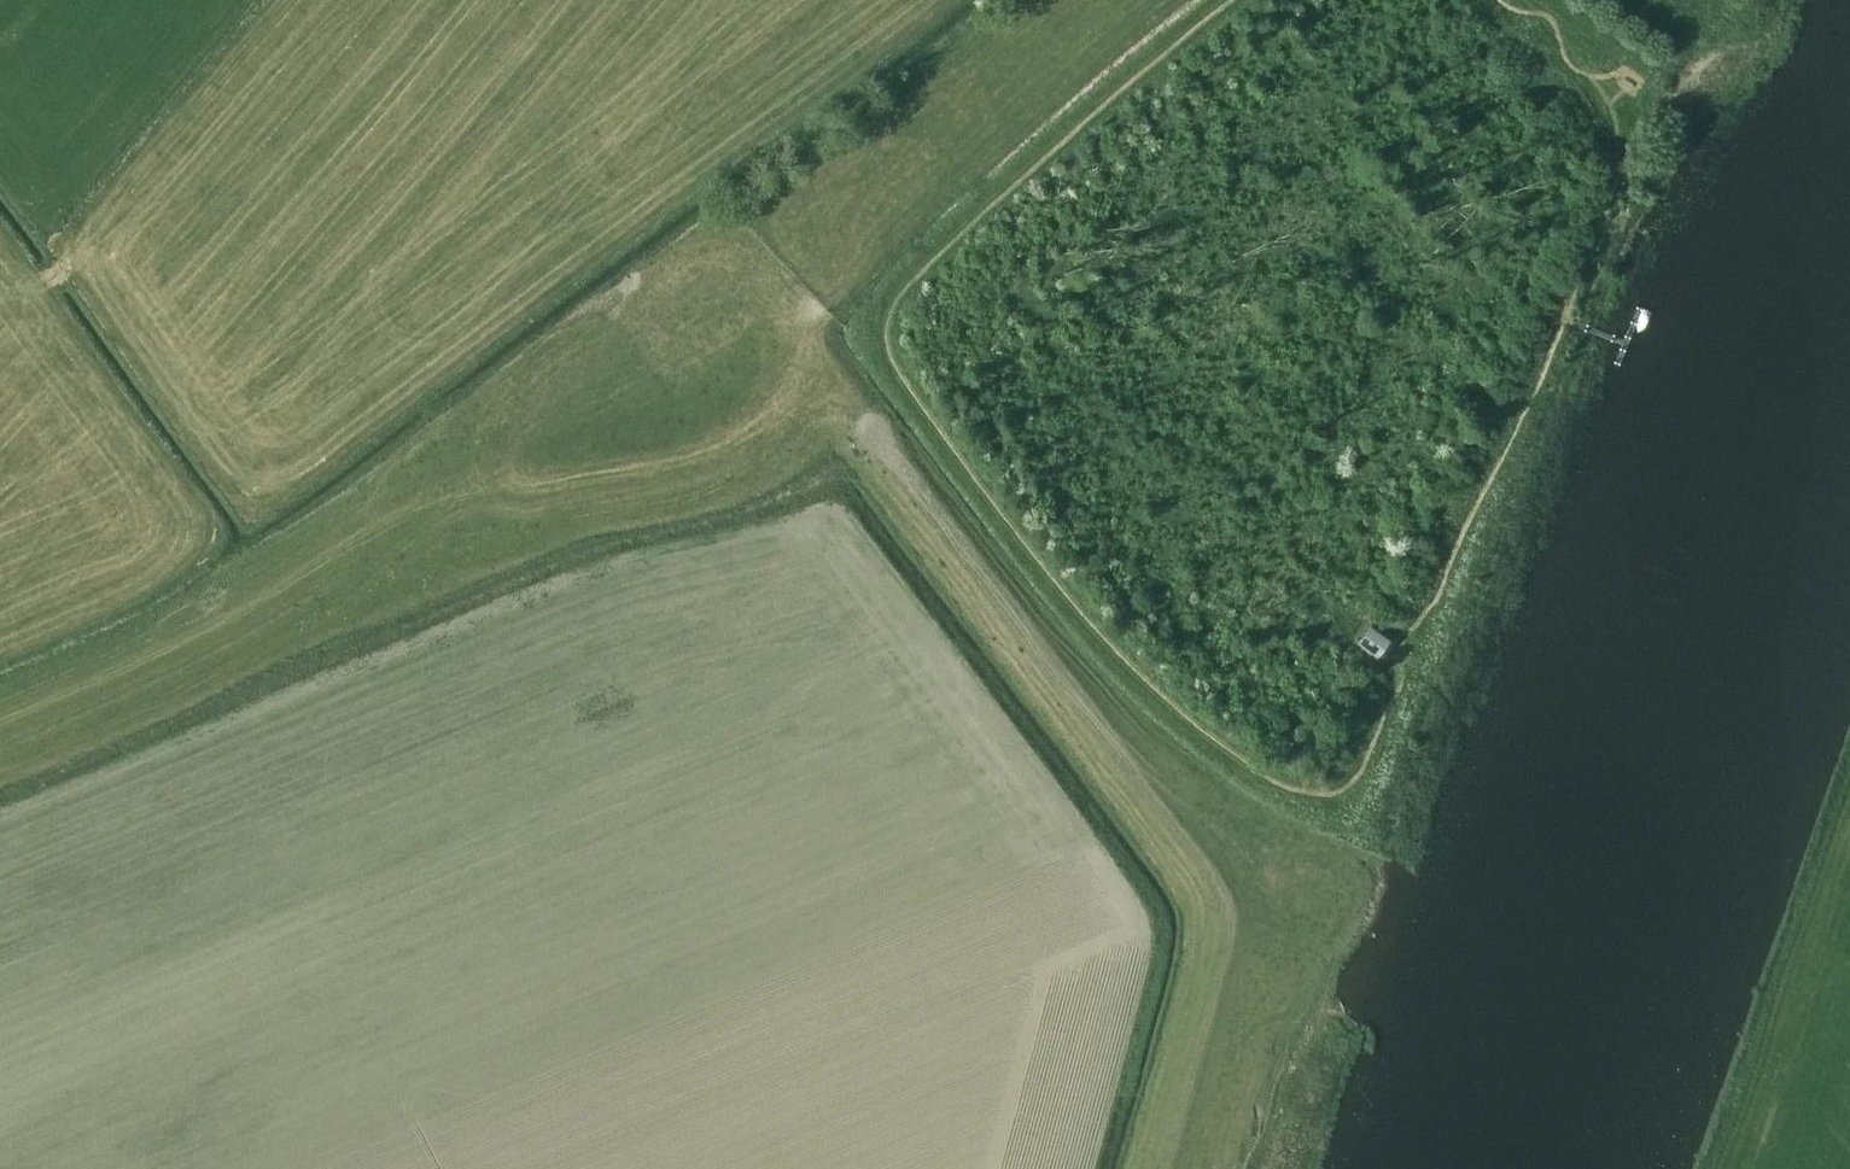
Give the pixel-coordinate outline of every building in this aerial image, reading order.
[(1355,644),(1382,660),(1396,637),(1369,621),(1355,644)]
